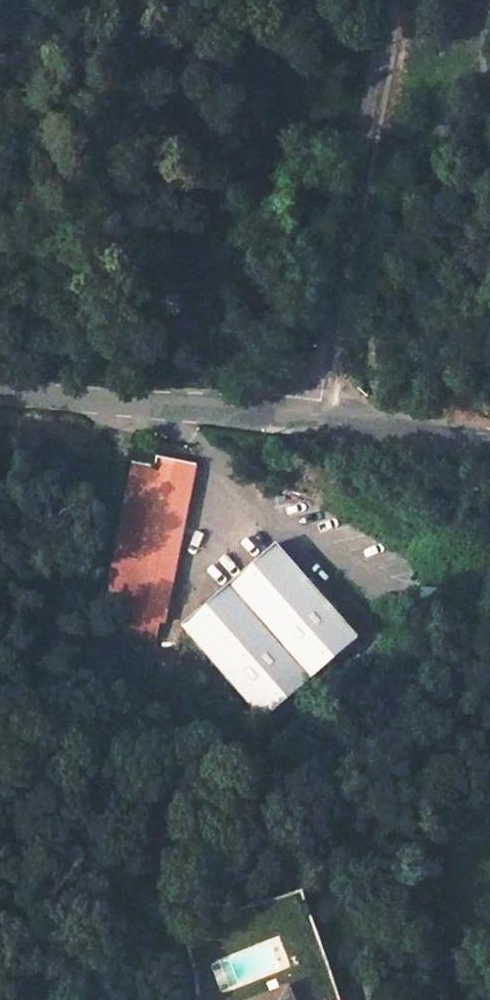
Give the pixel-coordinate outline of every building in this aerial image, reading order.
[(164,631),(192,472),(154,464),(153,473),(129,468),(119,522),(102,621),(164,631)] [(249,572),(183,633),(258,716),(266,716),(278,714),(300,694),(305,700),(334,675),(345,687),(362,672),(352,663),(366,651),(259,530),(233,554),(249,572)] [(291,984),(250,999),(295,999),(291,984)]
